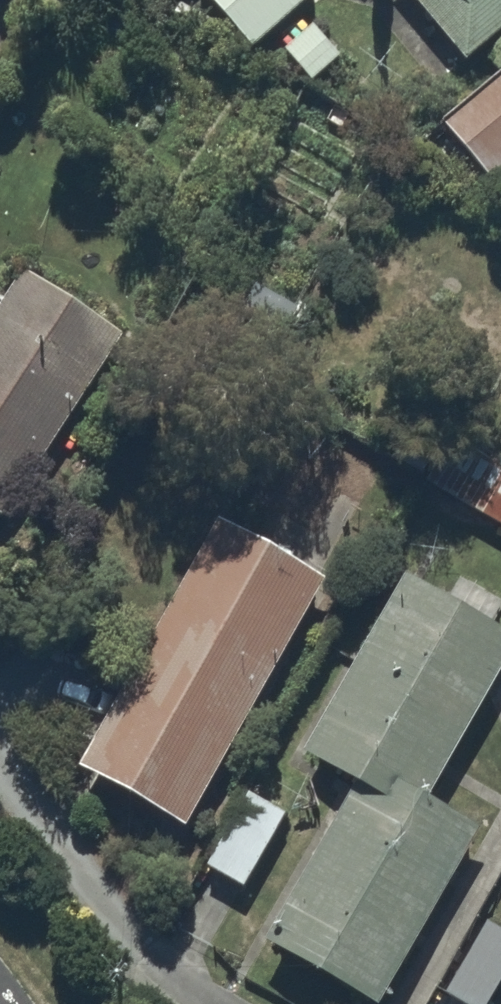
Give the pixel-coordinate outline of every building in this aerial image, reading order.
[(253,41),(303,0),(218,0),(253,41)] [(467,55),(500,26),(500,0),(421,0),(467,55)] [(340,54),(310,19),(287,38),(292,45),(270,62),(295,76),(305,67),(313,76),(340,54)] [(443,116),(490,174),(500,165),(500,68),(443,116)] [(123,323),(28,267),(0,311),(0,510),(1,510),(123,323)] [(454,423),(418,482),(482,521),(485,516),(500,525),(500,452),(454,423)] [(184,820),(326,572),(218,515),(82,764),(184,820)] [(306,744),(359,776),(267,928),(378,996),(483,824),(427,790),(500,667),(500,621),(491,615),(500,599),(460,574),(449,592),(411,570),(306,744)] [(247,787),(206,860),(243,881),(285,809),(247,787)] [(444,987),(471,1003),(486,1003),(500,981),(500,925),(488,917),(444,987)]
